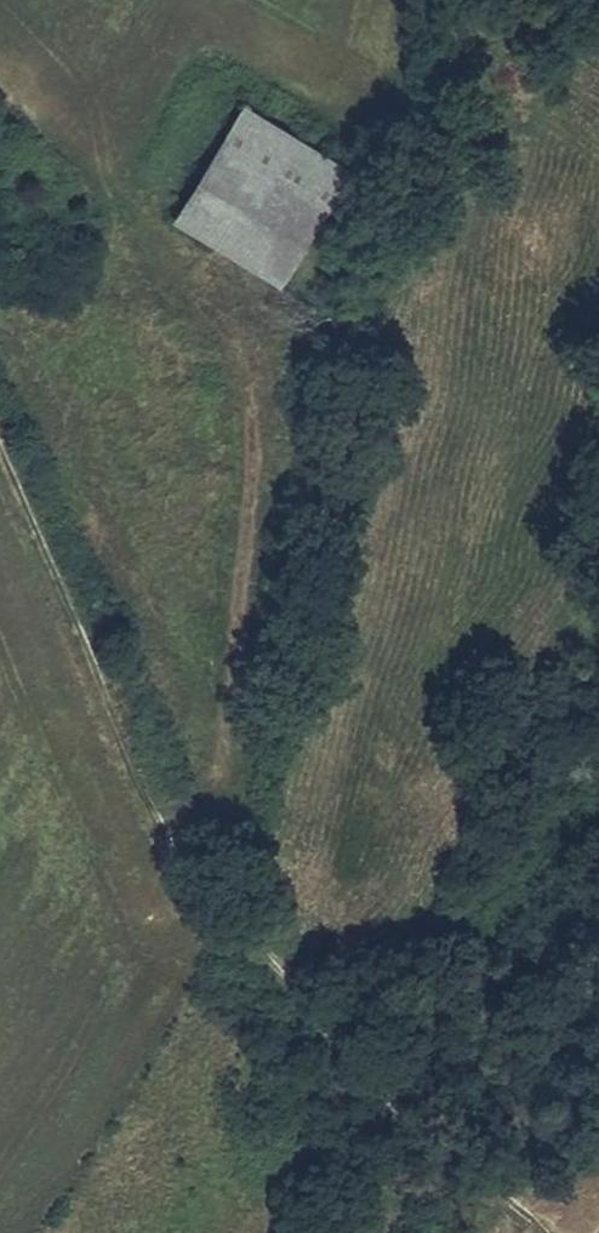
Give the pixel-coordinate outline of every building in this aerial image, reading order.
[(245,105),(175,221),(277,283),(349,170),(245,105)]
